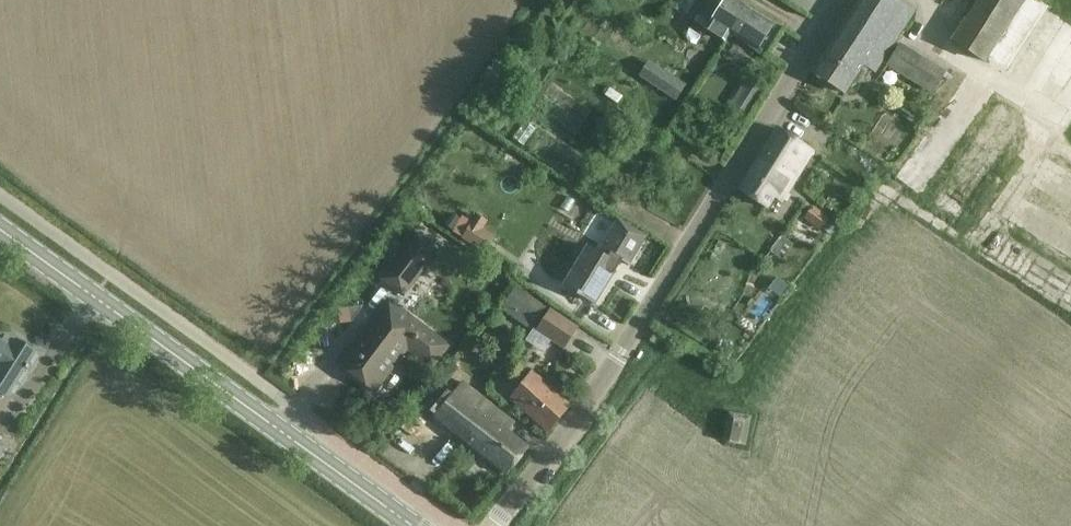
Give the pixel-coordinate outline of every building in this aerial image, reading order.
[(699,0),(676,0),(671,9),(686,18),(699,0)] [(706,29),(725,41),(729,33),(741,16),(733,11),(735,7),(734,6),(737,2),(734,0),(707,0),(698,14),(710,21),(705,29),(706,29)] [(829,84),(844,93),(865,61),(877,70),(915,10),(899,0),(857,0),(811,72),(829,84)] [(970,52),(983,61),(1023,0),(978,0),(951,41),(970,52)] [(1062,13),(1070,19),(1070,0),(1062,13)] [(741,16),(729,33),(757,51),(773,25),(737,2),(734,6),(735,7),(733,11),(741,16)] [(899,45),(886,67),(932,95),(940,82),(944,84),(949,76),(899,45)] [(649,59),(638,76),(675,101),(686,85),(649,59)] [(732,102),(748,112),(762,88),(746,78),(732,102)] [(524,121),(512,138),(523,146),(535,129),(524,121)] [(738,191),(757,202),(766,208),(773,196),(780,200),(812,150),(777,128),(738,191)] [(573,189),(544,235),(570,252),(601,205),(573,189)] [(803,218),(821,231),(829,237),(838,225),(812,206),(810,209),(803,218)] [(477,214),(462,238),(485,253),(495,236),(483,228),(488,221),(477,214)] [(578,293),(577,294),(580,296),(581,295),(595,304),(613,274),(603,267),(608,259),(618,266),(621,260),(629,265),(646,237),(617,220),(600,245),(597,243),(593,249),(591,248),(565,284),(578,293)] [(412,235),(377,281),(401,299),(435,253),(412,235)] [(998,236),(985,259),(1070,308),(1070,278),(998,236)] [(763,259),(771,265),(767,271),(775,276),(786,260),(771,249),(763,259)] [(517,287),(501,310),(531,330),(547,308),(517,287)] [(432,366),(445,349),(447,346),(387,301),(339,365),(371,388),(403,345),(432,366)] [(577,328),(550,309),(536,329),(563,348),(577,328)] [(3,393),(8,396),(36,352),(16,340),(12,347),(0,340),(0,399),(3,393)] [(569,405),(552,392),(531,374),(511,402),(548,432),(569,405)] [(462,382),(435,417),(507,474),(528,448),(507,432),(514,423),(462,382)] [(746,420),(725,418),(723,445),(744,446),(746,420)]
